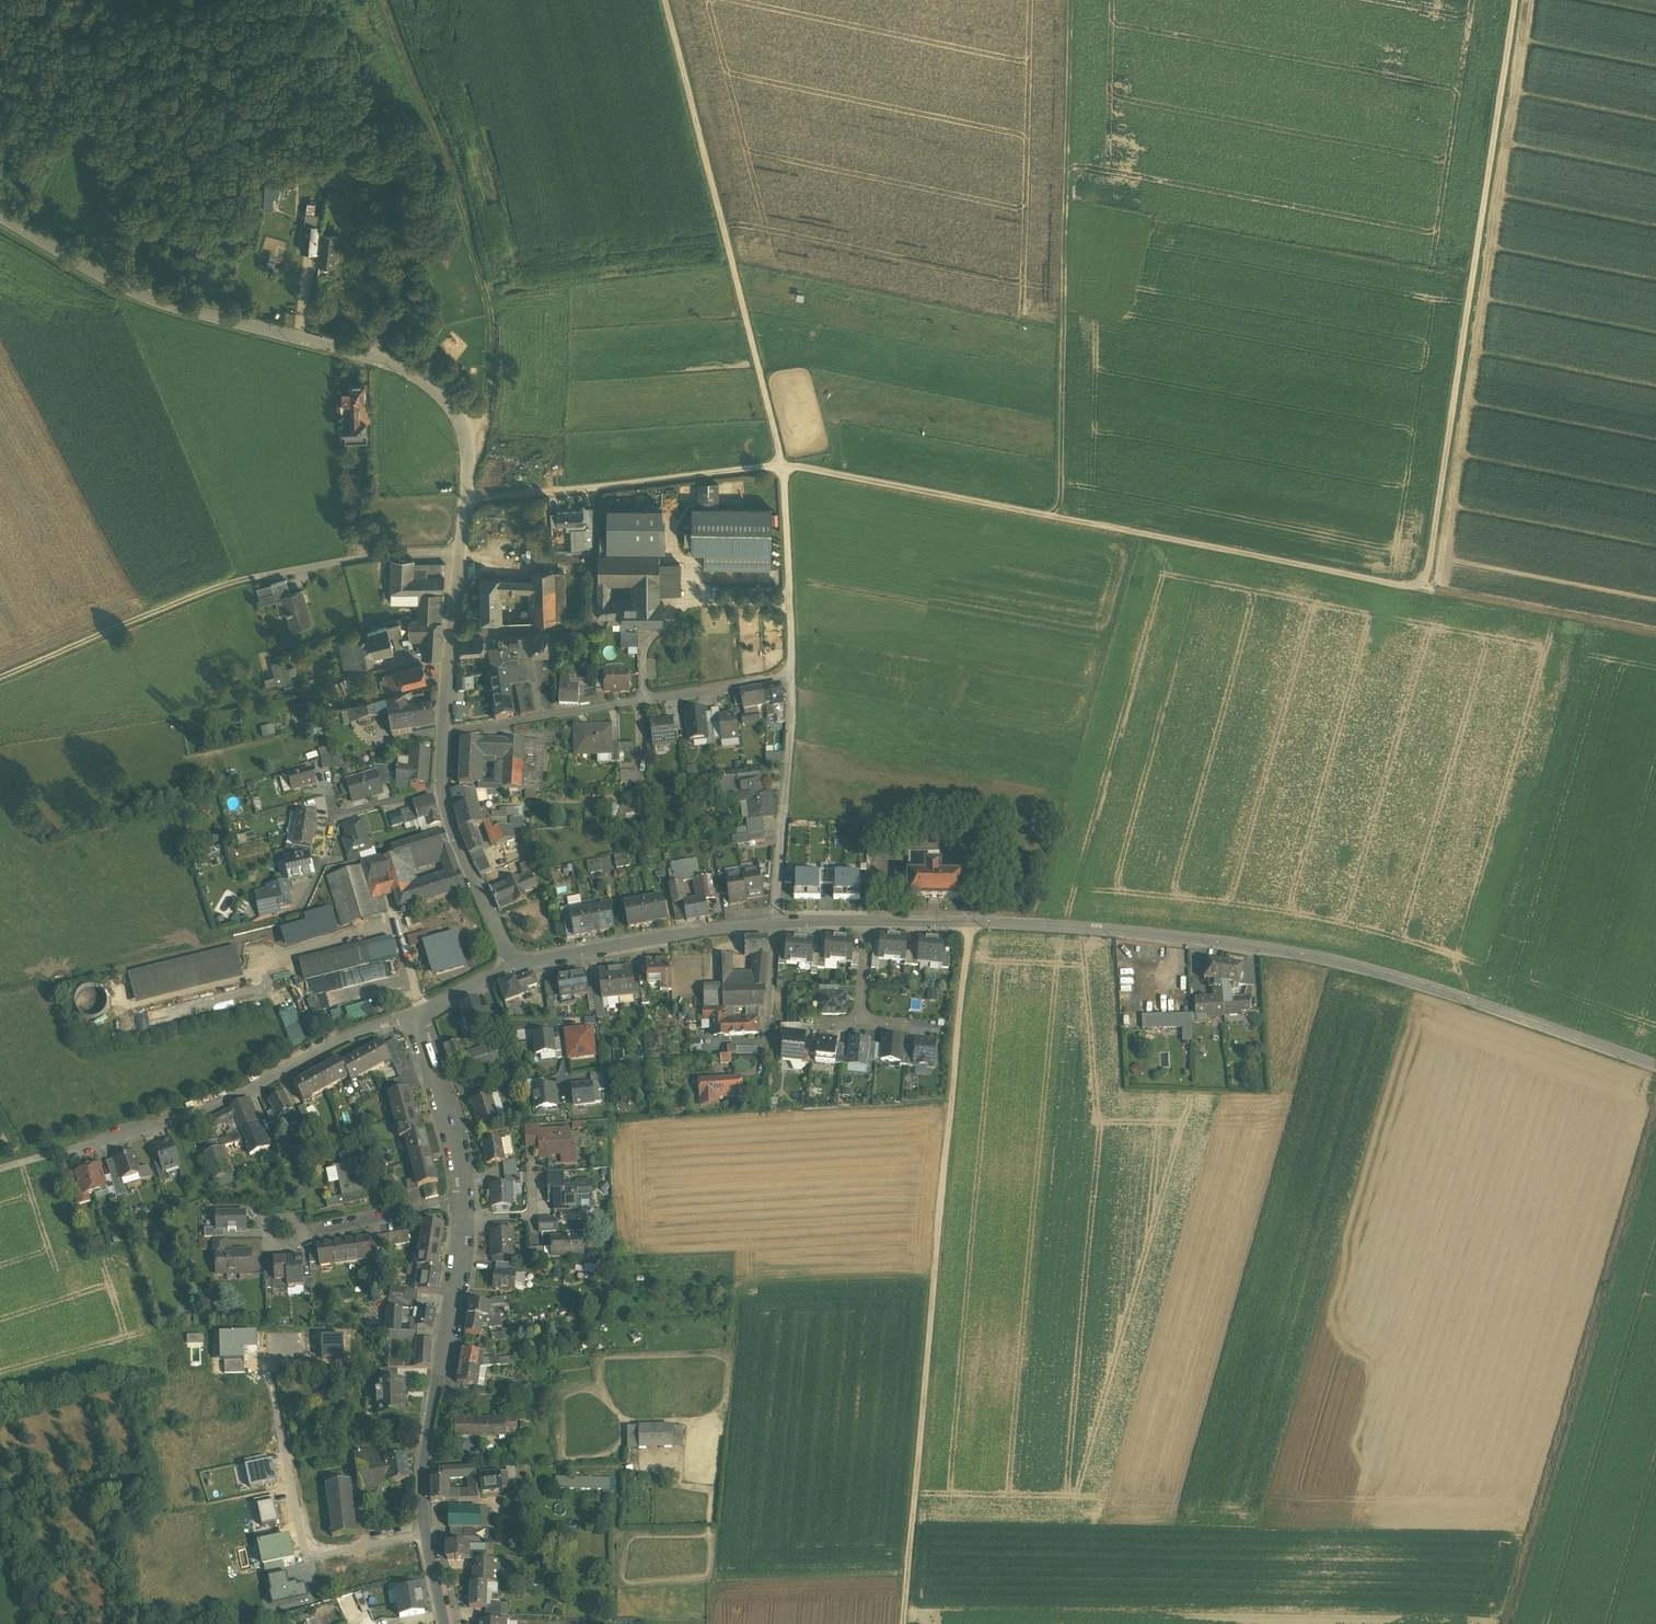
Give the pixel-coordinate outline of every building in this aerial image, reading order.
[(279,185),(265,184),(263,210),(273,211),(274,199),(278,199),(279,185)] [(337,193),(326,192),(325,202),(335,203),(337,193)] [(320,216),(306,214),(305,225),(318,227),(320,216)] [(318,227),(305,225),(302,252),(315,254),(317,238),(318,227)] [(337,237),(322,235),(319,267),(334,268),(337,237)] [(267,269),(274,270),(277,257),(269,255),(267,269)] [(365,384),(349,385),(349,392),(342,393),(343,404),(350,404),(350,412),(350,428),(345,428),(345,443),(367,442),(366,423),(360,423),(360,417),(360,412),(359,403),(366,403),(365,384)] [(718,485),(698,484),(698,507),(718,508),(718,485)] [(570,507),(567,508),(565,509),(556,509),(556,513),(557,513),(558,526),(582,524),(582,517),(586,517),(585,508),(585,504),(581,505),(581,507),(580,508),(572,509),(570,507)] [(698,507),(692,507),(691,530),(691,544),(691,553),(704,553),(704,569),(771,570),(772,508),(718,508),(698,507)] [(593,508),(585,508),(586,517),(582,517),(582,524),(558,526),(558,532),(565,532),(565,530),(571,530),(571,529),(587,528),(587,544),(592,544),(593,508)] [(600,538),(600,553),(659,553),(660,509),(607,509),(607,538),(600,538)] [(587,528),(571,529),(571,530),(572,550),(592,550),(592,544),(587,544),(587,528)] [(553,551),(534,551),(534,560),(553,560),(553,552),(553,551)] [(554,552),(553,552),(553,560),(591,560),(592,551),(568,551),(554,552)] [(608,602),(608,580),(635,580),(636,603),(659,602),(659,594),(660,563),(659,563),(659,553),(600,553),(598,553),(598,575),(598,602),(608,602)] [(413,560),(392,560),(390,593),(391,593),(420,594),(444,594),(445,577),(427,577),(427,572),(414,572),(413,560)] [(680,563),(659,563),(660,563),(659,594),(680,594),(680,563)] [(554,570),(532,571),(532,581),(533,592),(533,621),(556,620),(554,571),(554,570)] [(565,571),(554,571),(556,620),(567,620),(565,571)] [(499,579),(480,578),(481,604),(482,623),(501,623),(500,599),(500,589),(499,579)] [(504,590),(524,590),(525,590),(525,592),(533,592),(532,581),(524,580),(499,579),(500,589),(500,597),(504,597),(504,590)] [(286,580),(271,584),(273,592),(276,600),(282,598),(282,597),(290,595),(286,580)] [(290,595),(282,597),(282,598),(292,630),(312,624),(302,591),(290,595)] [(273,592),(259,597),(261,604),(276,600),(273,592)] [(420,594),(391,593),(391,604),(419,604),(420,594)] [(444,594),(420,594),(419,604),(418,621),(426,621),(442,622),(444,594)] [(608,602),(598,602),(598,619),(607,619),(607,624),(622,623),(622,602),(608,602)] [(636,603),(622,602),(622,623),(639,623),(659,623),(659,602),(636,603)] [(418,621),(409,621),(409,631),(410,640),(425,640),(426,621),(418,621)] [(442,622),(426,621),(425,640),(424,659),(440,659),(442,622)] [(639,623),(622,623),(622,649),(638,649),(639,623)] [(402,635),(399,624),(387,627),(390,638),(402,635)] [(387,627),(367,633),(368,638),(369,637),(372,657),(393,652),(390,638),(387,627)] [(546,634),(530,635),(531,655),(547,654),(546,634)] [(530,635),(498,639),(500,647),(502,657),(516,656),(531,655),(530,635)] [(368,638),(342,642),(346,667),(373,662),(372,657),(369,637),(368,638)] [(482,638),(461,640),(461,639),(460,640),(461,663),(462,663),(473,662),(472,654),(483,653),(482,638)] [(500,647),(490,650),(495,669),(505,667),(502,657),(500,647)] [(516,656),(502,657),(505,667),(506,674),(507,674),(509,686),(515,685),(522,684),(516,656)] [(267,688),(293,681),(291,674),(296,673),(294,664),(287,666),(285,660),(271,664),(274,675),(265,678),(267,688)] [(421,666),(400,671),(399,671),(399,672),(403,686),(426,680),(425,680),(422,666),(421,666)] [(606,669),(596,669),(596,682),(605,682),(605,672),(606,672),(606,669)] [(399,672),(387,675),(390,689),(403,686),(399,672)] [(606,672),(605,672),(605,682),(605,692),(613,692),(613,693),(621,693),(621,692),(629,692),(629,672),(606,672)] [(506,674),(490,676),(496,720),(513,717),(509,692),(510,692),(509,686),(507,674),(506,674)] [(583,688),(568,687),(569,677),(570,678),(570,674),(560,674),(559,704),(577,706),(582,705),(582,699),(584,698),(584,696),(583,688)] [(471,677),(458,680),(458,691),(472,691),(471,677)] [(344,679),(338,682),(342,694),(349,691),(344,679)] [(531,682),(523,684),(522,684),(515,685),(521,715),(536,713),(531,682)] [(605,682),(596,682),(596,692),(605,692),(605,682)] [(780,685),(763,687),(763,688),(766,704),(766,705),(773,704),(773,707),(783,705),(782,698),(783,697),(780,685)] [(763,688),(740,692),(742,704),(743,709),(747,708),(758,706),(766,704),(763,688)] [(413,691),(405,693),(409,709),(412,709),(411,706),(416,705),(414,697),(413,691)] [(740,692),(733,693),(736,705),(742,704),(740,692)] [(405,693),(386,698),(388,713),(409,709),(405,693)] [(594,694),(584,696),(584,698),(582,699),(582,705),(595,703),(594,694)] [(370,702),(356,705),(360,722),(374,718),(370,702)] [(412,709),(409,709),(413,730),(436,726),(436,704),(412,709)] [(783,705),(773,707),(773,704),(766,705),(768,716),(768,717),(775,715),(777,717),(777,723),(786,723),(786,705),(783,705)] [(462,720),(462,714),(467,714),(467,706),(454,705),(454,720),(462,720)] [(758,706),(747,708),(748,715),(749,715),(759,713),(758,706)] [(719,708),(711,709),(713,724),(719,723),(719,717),(720,717),(719,708)] [(409,709),(388,713),(390,721),(387,721),(388,727),(391,726),(392,735),(413,730),(409,709)] [(706,724),(704,709),(685,711),(688,740),(707,738),(708,738),(706,724)] [(759,713),(749,715),(751,722),(760,721),(759,713)] [(720,717),(719,717),(719,723),(722,741),(739,738),(736,715),(720,717)] [(748,715),(742,716),(743,724),(751,722),(749,715),(748,715)] [(674,731),(673,720),(663,721),(663,723),(651,724),(653,744),(665,743),(665,746),(668,746),(668,745),(676,744),(674,731)] [(713,724),(706,724),(708,738),(707,738),(708,746),(715,745),(713,724)] [(265,736),(276,734),(274,725),(264,726),(265,736)] [(611,727),(575,728),(575,752),(599,751),(599,755),(611,754),(612,754),(612,744),(611,727)] [(488,739),(462,738),(461,758),(482,758),(487,759),(488,739)] [(524,741),(488,739),(487,759),(503,759),(523,760),(524,742),(524,741)] [(543,743),(524,742),(523,760),(522,784),(522,790),(540,790),(543,743)] [(620,763),(619,744),(612,744),(612,754),(611,754),(611,763),(620,763)] [(784,763),(784,752),(773,752),(773,746),(766,747),(767,763),(784,763)] [(412,749),(410,767),(398,766),(397,780),(411,781),(427,782),(429,750),(412,749)] [(330,755),(321,758),(323,770),(332,769),(330,755)] [(482,758),(461,758),(460,783),(461,783),(479,784),(480,782),(482,758)] [(523,760),(503,759),(502,783),(522,784),(523,760)] [(387,766),(373,765),(375,771),(377,771),(381,786),(389,783),(387,766)] [(311,769),(288,776),(292,791),(292,792),(316,785),(311,769)] [(375,771),(360,776),(362,780),(347,784),(352,801),(368,796),(369,798),(378,795),(375,788),(381,786),(377,771),(375,771)] [(638,783),(638,774),(621,775),(621,783),(638,783)] [(292,791),(288,776),(280,778),(284,794),(292,791)] [(737,777),(726,779),(726,778),(725,778),(725,779),(724,779),(724,783),(724,785),(725,785),(725,788),(730,792),(738,791),(737,782),(738,782),(737,777)] [(738,782),(737,782),(738,791),(739,796),(740,796),(743,820),(746,819),(751,819),(763,818),(774,816),(771,792),(759,794),(758,788),(761,788),(760,779),(757,779),(738,782)] [(475,789),(461,791),(460,790),(460,789),(451,790),(455,808),(477,803),(479,802),(475,789)] [(479,789),(475,789),(479,802),(489,800),(488,795),(498,795),(498,790),(479,789)] [(433,796),(413,802),(415,807),(419,819),(419,821),(427,819),(429,826),(430,826),(431,829),(442,826),(439,812),(433,796)] [(640,799),(628,801),(628,802),(631,813),(631,814),(643,811),(640,799)] [(628,802),(624,803),(618,816),(631,813),(628,802)] [(455,808),(454,809),(460,830),(471,828),(482,825),(482,824),(490,819),(485,810),(481,811),(479,810),(477,803),(455,808)] [(415,807),(401,811),(405,824),(418,820),(419,819),(415,807)] [(318,810),(306,808),(305,814),(317,816),(318,810)] [(522,808),(507,808),(507,818),(509,818),(522,817),(522,808)] [(401,811),(389,815),(393,826),(404,823),(401,811)] [(291,813),(288,835),(289,835),(295,833),(298,814),(291,813)] [(305,814),(299,813),(298,814),(295,833),(314,835),(317,816),(305,814)] [(501,818),(490,819),(493,826),(499,829),(511,827),(509,818),(507,818),(501,818)] [(763,818),(751,819),(746,819),(748,834),(765,832),(763,818)] [(427,819),(419,821),(419,819),(418,820),(424,836),(432,833),(431,829),(430,826),(429,826),(427,819)] [(362,821),(344,826),(350,845),(345,846),(348,856),(349,857),(359,854),(361,861),(361,862),(377,858),(374,849),(371,850),(362,821)] [(897,823),(880,822),(880,834),(897,834),(897,823)] [(499,829),(490,831),(495,842),(498,844),(515,838),(511,827),(499,829)] [(471,828),(460,830),(470,854),(481,849),(476,838),(473,836),(471,828)] [(444,831),(392,847),(395,856),(397,862),(440,849),(450,846),(444,831)] [(239,837),(241,842),(255,838),(254,832),(239,837)] [(765,832),(748,834),(750,843),(766,841),(765,832)] [(314,835),(295,833),(289,835),(287,845),(293,846),(312,849),(314,835)] [(312,849),(293,846),(287,845),(287,850),(276,853),(278,862),(286,859),(309,856),(311,856),(312,849)] [(450,846),(440,849),(444,862),(454,859),(450,846)] [(481,849),(470,854),(473,863),(485,859),(481,849)] [(627,853),(614,856),(615,863),(629,860),(627,853)] [(359,854),(349,857),(348,856),(346,857),(348,863),(361,861),(359,854)] [(385,859),(384,859),(390,881),(401,878),(397,862),(395,856),(385,859)] [(309,857),(286,862),(289,878),(313,873),(309,857)] [(384,858),(361,862),(362,867),(372,901),(383,897),(394,894),(394,893),(390,881),(384,859),(385,859),(384,858)] [(448,877),(425,884),(428,893),(425,894),(428,902),(466,890),(454,859),(444,862),(447,873),(448,877)] [(600,859),(586,862),(588,868),(601,865),(600,859)] [(629,860),(615,863),(616,869),(630,866),(629,860)] [(523,872),(532,869),(529,861),(520,864),(523,872)] [(689,862),(682,863),(684,874),(688,873),(691,872),(689,862)] [(770,863),(758,862),(759,870),(760,870),(763,888),(770,886),(769,881),(764,882),(764,879),(769,878),(770,863)] [(682,863),(672,865),(676,883),(682,882),(689,880),(688,873),(684,874),(682,863)] [(962,875),(940,875),(940,864),(926,863),(926,875),(908,874),(908,898),(929,898),(929,902),(941,902),(941,898),(962,898),(962,875)] [(601,865),(588,868),(589,875),(602,872),(601,865)] [(362,867),(328,878),(343,927),(388,913),(383,897),(372,901),(362,867)] [(759,870),(752,871),(752,875),(744,876),(743,873),(742,873),(743,875),(747,899),(764,896),(763,888),(760,870),(759,870)] [(531,872),(490,889),(499,910),(527,898),(524,892),(537,887),(531,872)] [(808,899),(808,873),(795,873),(795,899),(808,899)] [(821,873),(808,873),(808,899),(821,899),(821,884),(821,873)] [(847,900),(847,873),(834,873),(834,884),(834,899),(847,900)] [(860,874),(847,873),(847,900),(860,900),(860,884),(860,874)] [(726,874),(719,875),(722,895),(728,894),(726,878),(726,874)] [(726,878),(728,894),(730,904),(747,901),(743,875),(726,878)] [(710,877),(702,878),(705,898),(706,899),(714,898),(710,877)] [(702,878),(694,880),(697,895),(699,899),(705,898),(702,878)] [(291,882),(267,887),(268,891),(255,894),(260,917),(281,913),(280,909),(292,906),(289,894),(293,893),(291,882)] [(676,883),(670,884),(674,904),(683,902),(681,893),(683,893),(681,886),(683,886),(682,882),(676,883)] [(425,884),(394,893),(394,894),(399,911),(428,902),(425,894),(428,893),(425,884)] [(663,897),(650,900),(654,922),(668,920),(663,897)] [(699,899),(683,902),(687,919),(687,921),(708,917),(708,916),(706,899),(705,898),(699,899)] [(654,922),(650,900),(637,902),(641,925),(654,922)] [(637,902),(624,905),(628,927),(641,925),(637,902)] [(683,902),(674,904),(677,920),(687,919),(683,902)] [(581,903),(569,905),(569,908),(570,907),(571,914),(570,914),(572,927),(574,937),(587,934),(583,911),(581,903)] [(609,906),(596,909),(600,931),(614,929),(609,906)] [(569,908),(560,909),(565,929),(572,927),(570,914),(571,914),(570,907),(569,908)] [(596,909),(583,911),(587,934),(600,931),(596,909)] [(331,910),(305,918),(307,925),(282,932),(286,945),(336,929),(331,910)] [(455,931),(422,941),(433,976),(466,966),(455,931)] [(894,936),(881,935),(880,949),(879,959),(892,960),(894,936)] [(907,937),(894,936),(892,960),(905,961),(906,952),(907,937)] [(768,937),(746,937),(746,955),(756,955),(768,954),(768,937)] [(840,938),(827,937),(826,951),(825,961),(838,962),(840,938)] [(392,938),(365,944),(370,964),(397,957),(392,938)] [(800,939),(787,938),(786,952),(785,962),(798,963),(800,939)] [(853,939),(840,938),(838,962),(851,963),(852,953),(853,939)] [(932,939),(920,938),(919,953),(918,962),(930,963),(932,939)] [(813,940),(800,939),(798,963),(812,964),(812,954),(813,940)] [(944,940),(932,939),(930,963),(942,964),(943,955),(944,940)] [(365,944),(299,961),(304,980),(370,964),(365,944)] [(236,949),(129,975),(135,998),(241,972),(236,949)] [(880,949),(873,949),(872,968),(878,969),(879,959),(880,949)] [(786,952),(780,952),(778,971),(784,972),(785,962),(786,952)] [(859,953),(852,953),(851,963),(850,972),(857,973),(859,953)] [(768,954),(756,955),(753,987),(766,986),(768,954)] [(819,955),(812,954),(812,964),(811,974),(817,974),(818,968),(819,955)] [(733,955),(723,955),(723,975),(733,975),(733,955)] [(671,959),(647,960),(648,978),(648,980),(649,980),(661,980),(661,990),(672,990),(671,959)] [(1225,963),(1208,960),(1206,969),(1203,968),(1202,973),(1206,973),(1205,979),(1215,981),(1222,982),(1225,963)] [(1243,966),(1225,963),(1222,982),(1228,983),(1239,985),(1243,966)] [(633,967),(615,969),(618,995),(635,993),(634,984),(633,967)] [(615,969),(599,970),(601,988),(602,997),(603,997),(604,1005),(603,1005),(604,1009),(609,1005),(619,1004),(618,995),(615,969)] [(534,972),(516,979),(520,990),(528,987),(538,983),(534,972)] [(585,972),(557,976),(558,981),(561,996),(574,994),(574,996),(588,994),(587,988),(585,972)] [(733,975),(723,975),(723,987),(723,988),(733,987),(733,975)] [(648,978),(640,978),(642,998),(643,1004),(650,1004),(649,980),(648,980),(648,978)] [(516,979),(499,985),(503,996),(520,990),(516,979)] [(558,981),(546,983),(548,1006),(562,1004),(561,996),(558,981)] [(240,1003),(241,1002),(243,1006),(258,1000),(253,985),(235,992),(240,1003)] [(733,987),(723,988),(723,998),(723,1009),(726,1009),(734,1009),(748,1008),(759,1008),(764,1007),(766,986),(753,987),(733,987)] [(1248,986),(1244,1000),(1253,1000),(1255,987),(1248,986)] [(520,990),(503,996),(505,1002),(519,997),(521,996),(520,993),(529,990),(528,987),(520,990)] [(723,987),(704,987),(704,1010),(723,1009),(723,998),(723,988),(723,987)] [(1222,989),(1214,987),(1215,1000),(1215,1013),(1224,1012),(1222,989)] [(594,989),(595,1000),(597,1016),(604,1015),(604,1009),(603,1005),(604,1005),(603,997),(602,997),(601,988),(594,989)] [(1229,990),(1222,989),(1224,1012),(1233,1011),(1232,1001),(1232,991),(1229,990)] [(928,999),(937,1000),(937,991),(928,991),(928,999)] [(846,1015),(846,993),(840,993),(820,993),(820,1015),(846,1015)] [(519,997),(505,1002),(510,1015),(524,1010),(522,1004),(521,1004),(519,997)] [(477,1000),(462,1006),(470,1029),(485,1023),(480,1009),(477,1000)] [(1215,1000),(1195,1001),(1196,1014),(1202,1014),(1202,1019),(1208,1019),(1207,1013),(1215,1013),(1215,1000)] [(1244,1000),(1232,1001),(1233,1011),(1251,1010),(1253,1000),(1244,1000)] [(487,1006),(480,1009),(485,1023),(487,1027),(494,1024),(487,1006)] [(723,1009),(704,1010),(704,1019),(710,1019),(711,1028),(713,1028),(714,1036),(727,1035),(726,1019),(726,1009),(723,1009)] [(734,1009),(726,1009),(726,1019),(735,1019),(734,1009)] [(1190,1014),(1161,1015),(1161,1014),(1151,1014),(1151,1013),(1142,1014),(1142,1029),(1190,1027),(1190,1024),(1190,1014)] [(1202,1014),(1196,1014),(1190,1014),(1190,1024),(1208,1023),(1208,1019),(1202,1019),(1202,1014)] [(759,1018),(741,1019),(742,1034),(760,1033),(759,1018)] [(735,1019),(726,1019),(727,1035),(742,1034),(741,1019),(735,1019)] [(801,1024),(781,1025),(780,1033),(785,1033),(786,1033),(800,1034),(801,1024)] [(592,1027),(566,1030),(568,1053),(584,1051),(585,1056),(595,1055),(592,1027)] [(552,1032),(535,1034),(537,1054),(554,1053),(553,1039),(552,1032)] [(800,1034),(786,1033),(785,1033),(783,1059),(802,1061),(803,1051),(805,1035),(800,1034)] [(838,1038),(818,1036),(818,1043),(816,1056),(815,1062),(835,1065),(837,1045),(838,1038)] [(903,1038),(883,1036),(883,1045),(881,1061),(900,1063),(901,1063),(902,1046),(903,1038)] [(400,1050),(394,1038),(388,1041),(395,1053),(400,1050)] [(560,1038),(553,1039),(555,1059),(563,1058),(560,1038)] [(498,1039),(487,1043),(488,1045),(491,1054),(498,1052),(501,1051),(498,1039)] [(870,1041),(851,1039),(850,1049),(848,1066),(867,1068),(868,1061),(870,1044),(870,1041)] [(936,1041),(916,1039),(915,1047),(914,1065),(914,1066),(933,1067),(936,1041)] [(395,1053),(388,1041),(382,1044),(389,1056),(395,1053)] [(459,1041),(444,1046),(449,1064),(465,1059),(464,1053),(459,1041)] [(381,1042),(342,1064),(350,1077),(352,1082),(391,1060),(389,1056),(382,1044),(381,1042)] [(818,1043),(811,1042),(810,1052),(810,1055),(816,1056),(818,1043)] [(876,1044),(870,1044),(868,1061),(874,1062),(875,1060),(876,1045),(876,1044)] [(470,1054),(472,1061),(475,1060),(476,1065),(479,1064),(480,1067),(500,1060),(498,1052),(491,1054),(488,1045),(478,1049),(478,1051),(470,1054)] [(844,1046),(837,1045),(835,1065),(842,1065),(843,1048),(844,1046)] [(758,1046),(738,1046),(738,1054),(758,1054),(758,1046)] [(909,1047),(902,1046),(901,1063),(900,1063),(900,1065),(907,1066),(909,1047)] [(915,1047),(909,1047),(907,1066),(914,1067),(914,1066),(914,1065),(915,1047)] [(850,1049),(843,1048),(842,1065),(848,1066),(850,1049)] [(407,1061),(400,1050),(395,1053),(401,1064),(407,1061)] [(803,1051),(802,1061),(802,1064),(808,1065),(810,1055),(810,1052),(803,1051)] [(401,1064),(395,1053),(389,1056),(391,1060),(395,1067),(401,1064)] [(728,1055),(720,1056),(721,1063),(731,1062),(731,1055),(728,1055)] [(339,1059),(293,1085),(303,1103),(350,1077),(342,1064),(339,1059)] [(604,1073),(591,1074),(592,1083),(598,1083),(599,1090),(606,1090),(604,1073)] [(400,1078),(388,1081),(389,1087),(402,1084),(400,1078)] [(742,1079),(716,1080),(717,1097),(718,1097),(743,1095),(742,1079)] [(716,1080),(699,1081),(701,1105),(718,1104),(718,1097),(717,1097),(716,1080)] [(592,1083),(572,1086),(574,1105),(600,1102),(599,1090),(598,1083),(592,1083)] [(402,1084),(389,1087),(391,1094),(404,1091),(402,1084)] [(555,1085),(533,1087),(535,1108),(557,1106),(555,1085)] [(391,1094),(388,1095),(400,1138),(405,1137),(420,1133),(408,1090),(404,1091),(391,1094)] [(283,1093),(268,1100),(273,1110),(278,1118),(292,1110),(283,1093)] [(491,1095),(472,1101),(480,1124),(491,1120),(505,1116),(498,1093),(491,1095)] [(620,1101),(619,1108),(628,1109),(629,1099),(626,1098),(626,1102),(620,1101)] [(249,1099),(232,1106),(242,1129),(259,1121),(249,1099)] [(304,1105),(298,1109),(304,1120),(311,1116),(304,1105)] [(278,1118),(273,1110),(267,1113),(273,1124),(279,1121),(278,1118)] [(223,1112),(211,1118),(215,1127),(227,1121),(223,1112)] [(211,1118),(204,1122),(210,1134),(216,1132),(215,1127),(211,1118)] [(480,1124),(479,1124),(481,1130),(493,1126),(491,1120),(480,1124)] [(259,1121),(242,1129),(249,1144),(247,1145),(251,1155),(270,1146),(259,1121)] [(539,1124),(530,1125),(525,1126),(526,1140),(533,1140),(533,1131),(540,1130),(539,1124)] [(570,1129),(540,1130),(533,1131),(533,1140),(542,1140),(542,1143),(539,1143),(540,1159),(550,1158),(549,1148),(561,1147),(562,1163),(576,1162),(575,1147),(571,1148),(570,1129)] [(210,1134),(199,1138),(205,1155),(221,1149),(221,1148),(216,1132),(210,1134)] [(238,1132),(229,1137),(232,1143),(241,1139),(238,1132)] [(420,1133),(405,1137),(418,1187),(435,1183),(438,1182),(425,1132),(420,1133)] [(500,1139),(484,1142),(488,1164),(504,1161),(503,1155),(511,1154),(509,1138),(501,1140),(500,1139)] [(232,1143),(221,1148),(221,1149),(223,1154),(244,1145),(241,1139),(232,1143)] [(171,1141),(156,1145),(161,1161),(164,1170),(165,1170),(179,1165),(171,1141)] [(357,1144),(347,1146),(348,1153),(359,1151),(357,1144)] [(221,1149),(205,1155),(215,1181),(231,1174),(223,1154),(221,1149)] [(348,1153),(340,1154),(342,1166),(336,1167),(333,1167),(333,1168),(328,1169),(330,1180),(332,1180),(339,1182),(342,1196),(326,1200),(328,1208),(357,1202),(356,1194),(364,1193),(364,1192),(358,1164),(365,1162),(362,1150),(348,1153)] [(134,1152),(115,1159),(122,1178),(122,1180),(123,1180),(140,1174),(141,1173),(140,1169),(134,1152)] [(165,1170),(164,1170),(161,1161),(155,1163),(161,1181),(168,1179),(165,1170)] [(107,1188),(100,1164),(87,1168),(95,1192),(107,1188)] [(516,1165),(504,1166),(505,1175),(517,1174),(516,1165)] [(148,1166),(140,1169),(141,1173),(140,1174),(142,1180),(152,1177),(148,1166)] [(87,1168),(75,1172),(79,1184),(72,1186),(78,1204),(91,1200),(89,1194),(95,1192),(87,1168)] [(75,1172),(68,1174),(72,1186),(79,1184),(75,1172)] [(399,1187),(391,1174),(385,1178),(393,1191),(399,1187)] [(505,1175),(504,1175),(504,1184),(512,1184),(520,1183),(520,1174),(517,1174),(505,1175)] [(122,1178),(112,1181),(114,1186),(116,1193),(126,1190),(123,1180),(122,1180),(122,1178)] [(564,1178),(548,1178),(549,1202),(554,1201),(554,1211),(579,1210),(579,1209),(578,1198),(592,1197),(592,1180),(579,1181),(573,1186),(571,1184),(564,1185),(564,1178)] [(435,1183),(423,1186),(424,1192),(437,1189),(435,1183)] [(504,1184),(491,1185),(492,1207),(509,1206),(513,1206),(512,1193),(513,1193),(512,1184),(504,1184)] [(107,1188),(111,1200),(118,1198),(116,1193),(114,1186),(107,1188)] [(437,1189),(424,1192),(426,1199),(438,1195),(437,1189)] [(364,1193),(356,1194),(357,1202),(369,1199),(367,1191),(364,1192),(364,1193)] [(592,1197),(578,1198),(579,1209),(593,1208),(592,1197)] [(247,1212),(216,1212),(216,1229),(216,1231),(225,1231),(247,1231),(247,1212)] [(553,1217),(539,1218),(539,1232),(559,1231),(559,1223),(553,1217)] [(444,1225),(424,1222),(417,1267),(422,1267),(437,1270),(437,1269),(444,1225)] [(508,1223),(494,1223),(495,1231),(509,1230),(508,1223)] [(225,1238),(225,1231),(216,1231),(216,1229),(205,1229),(205,1239),(214,1239),(225,1238)] [(408,1230),(401,1231),(404,1244),(410,1243),(408,1230)] [(495,1231),(491,1231),(492,1253),(513,1252),(512,1230),(509,1230),(495,1231)] [(401,1231),(395,1232),(397,1245),(404,1244),(401,1231)] [(395,1232),(388,1234),(391,1246),(397,1245),(395,1232)] [(388,1234),(382,1235),(384,1248),(385,1248),(391,1246),(388,1234)] [(382,1235),(375,1236),(378,1248),(378,1249),(384,1248),(382,1235)] [(375,1236),(369,1237),(372,1249),(378,1248),(375,1236)] [(104,1237),(92,1238),(93,1248),(106,1247),(104,1237)] [(582,1237),(551,1238),(552,1255),(583,1254),(582,1237)] [(225,1238),(214,1239),(214,1257),(217,1257),(217,1253),(217,1252),(227,1252),(227,1238),(225,1238)] [(369,1239),(318,1246),(320,1266),(372,1259),(369,1239)] [(543,1247),(530,1248),(531,1262),(544,1262),(543,1247)] [(252,1274),(252,1251),(227,1252),(217,1252),(217,1253),(217,1257),(217,1272),(240,1272),(240,1274),(252,1274)] [(302,1258),(286,1259),(288,1281),(288,1288),(304,1287),(305,1286),(304,1278),(303,1263),(302,1263),(302,1258)] [(286,1259),(274,1260),(275,1272),(276,1282),(288,1281),(286,1259)] [(509,1264),(496,1263),(495,1271),(508,1272),(509,1264)] [(437,1270),(422,1267),(419,1291),(418,1292),(439,1295),(443,1270),(437,1269),(437,1270)] [(495,1271),(493,1288),(515,1290),(516,1273),(508,1272),(495,1271)] [(288,1281),(276,1282),(275,1272),(272,1273),(273,1288),(288,1288),(288,1281)] [(272,1273),(265,1273),(266,1289),(273,1288),(272,1273)] [(419,1291),(406,1289),(406,1292),(404,1301),(417,1303),(418,1292),(419,1291)] [(406,1292),(391,1290),(389,1298),(404,1301),(406,1292)] [(507,1296),(491,1299),(489,1304),(491,1304),(491,1306),(509,1304),(507,1296)] [(389,1298),(388,1298),(388,1309),(402,1310),(415,1311),(417,1303),(404,1301),(389,1298)] [(487,1304),(471,1301),(469,1316),(484,1318),(487,1304)] [(504,1308),(495,1309),(493,1311),(494,1317),(501,1316),(501,1317),(505,1316),(504,1308)] [(402,1310),(388,1309),(387,1320),(403,1321),(403,1319),(402,1310)] [(415,1311),(402,1310),(403,1319),(412,1319),(411,1321),(417,1322),(419,1311),(415,1311)] [(436,1313),(419,1311),(417,1322),(416,1327),(418,1328),(433,1330),(436,1313)] [(484,1318),(469,1316),(466,1333),(481,1335),(483,1326),(484,1318)] [(494,1317),(493,1317),(493,1328),(502,1327),(502,1325),(501,1318),(501,1317),(501,1316),(494,1317)] [(487,1318),(484,1318),(483,1326),(493,1328),(493,1317),(487,1318)] [(411,1326),(395,1325),(387,1325),(387,1332),(388,1332),(393,1332),(393,1333),(398,1333),(411,1334),(411,1326)] [(514,1329),(502,1330),(502,1333),(492,1334),(492,1342),(514,1339),(514,1329)] [(224,1362),(244,1362),(244,1350),(260,1349),(259,1332),(220,1333),(221,1363),(224,1362)] [(393,1332),(388,1332),(387,1342),(397,1343),(398,1333),(393,1333),(393,1332)] [(411,1334),(398,1333),(397,1343),(411,1343),(412,1346),(412,1347),(411,1351),(412,1351),(412,1352),(416,1353),(417,1341),(418,1341),(418,1334),(411,1334)] [(345,1335),(321,1336),(322,1362),(345,1361),(345,1335)] [(418,1341),(417,1341),(416,1353),(432,1353),(433,1342),(418,1341)] [(483,1353),(463,1350),(460,1365),(480,1369),(481,1363),(483,1353)] [(432,1353),(416,1353),(415,1362),(415,1368),(431,1368),(432,1353)] [(508,1357),(499,1359),(500,1366),(509,1365),(508,1357)] [(499,1359),(489,1360),(489,1362),(481,1363),(480,1369),(500,1366),(499,1359)] [(404,1361),(389,1361),(388,1369),(398,1369),(404,1368),(404,1361)] [(224,1362),(225,1374),(245,1373),(244,1362),(224,1362)] [(480,1369),(460,1365),(458,1383),(475,1386),(477,1386),(480,1369)] [(388,1369),(385,1369),(385,1382),(399,1382),(398,1369),(388,1369)] [(406,1378),(416,1378),(415,1369),(406,1370),(406,1378)] [(385,1382),(380,1383),(380,1392),(377,1392),(377,1395),(378,1395),(379,1416),(405,1415),(404,1398),(407,1397),(406,1382),(399,1382),(385,1382)] [(477,1386),(475,1386),(473,1394),(480,1395),(487,1394),(488,1388),(477,1386)] [(481,1417),(456,1418),(456,1434),(482,1434),(481,1417)] [(507,1417),(481,1417),(482,1434),(508,1434),(507,1426),(507,1417)] [(518,1417),(507,1417),(507,1426),(518,1426),(518,1417)] [(672,1426),(639,1427),(639,1448),(672,1447),(672,1426)] [(639,1427),(627,1427),(627,1449),(639,1448),(639,1427)] [(403,1445),(390,1446),(392,1459),(405,1457),(403,1445)] [(372,1453),(361,1453),(361,1451),(359,1451),(359,1453),(354,1453),(356,1466),(381,1462),(382,1461),(380,1453),(372,1453)] [(245,1461),(246,1467),(265,1463),(264,1457),(245,1461)] [(382,1461),(381,1462),(385,1485),(410,1480),(408,1470),(406,1457),(392,1459),(382,1461)] [(265,1463),(246,1467),(251,1488),(277,1483),(273,1462),(265,1463)] [(381,1462),(356,1466),(361,1490),(385,1485),(381,1462)] [(475,1468),(439,1468),(439,1479),(449,1479),(469,1478),(470,1493),(449,1493),(449,1501),(479,1501),(475,1468)] [(507,1472),(480,1475),(482,1492),(509,1489),(509,1488),(512,1488),(511,1482),(508,1483),(507,1472)] [(568,1478),(557,1478),(556,1489),(568,1489),(568,1478)] [(610,1479),(568,1478),(568,1489),(610,1490),(610,1479)] [(449,1493),(449,1479),(439,1479),(431,1479),(431,1502),(449,1501),(449,1493)] [(349,1482),(337,1484),(338,1493),(351,1491),(349,1482)] [(351,1491),(338,1493),(337,1484),(326,1485),(328,1505),(329,1510),(332,1531),(333,1538),(356,1534),(351,1491)] [(258,1506),(275,1503),(274,1496),(254,1500),(256,1507),(258,1506)] [(275,1503),(258,1506),(263,1527),(279,1523),(275,1503)] [(491,1508),(480,1509),(480,1510),(482,1528),(493,1528),(491,1508)] [(480,1510),(449,1509),(449,1528),(451,1528),(463,1528),(482,1529),(482,1528),(480,1510)] [(463,1528),(451,1528),(450,1542),(463,1542),(463,1528)] [(258,1543),(263,1566),(295,1559),(290,1536),(258,1543)] [(485,1545),(469,1544),(469,1553),(486,1553),(486,1561),(489,1561),(489,1556),(493,1556),(493,1541),(487,1541),(485,1545)] [(469,1544),(448,1544),(447,1560),(469,1560),(469,1553),(469,1544)] [(349,1584),(408,1574),(403,1547),(370,1552),(371,1557),(345,1562),(349,1584)] [(486,1561),(479,1561),(479,1568),(477,1568),(477,1569),(476,1569),(474,1571),(473,1584),(487,1584),(500,1585),(501,1561),(489,1561),(486,1561)] [(274,1605),(308,1597),(305,1586),(297,1588),(297,1584),(289,1586),(286,1574),(269,1577),(273,1593),(271,1593),(274,1605)] [(396,1590),(403,1589),(402,1583),(389,1585),(390,1591),(396,1590)] [(473,1584),(471,1584),(470,1608),(486,1608),(487,1584),(473,1584)] [(396,1590),(400,1617),(425,1613),(421,1586),(403,1589),(396,1590)]
